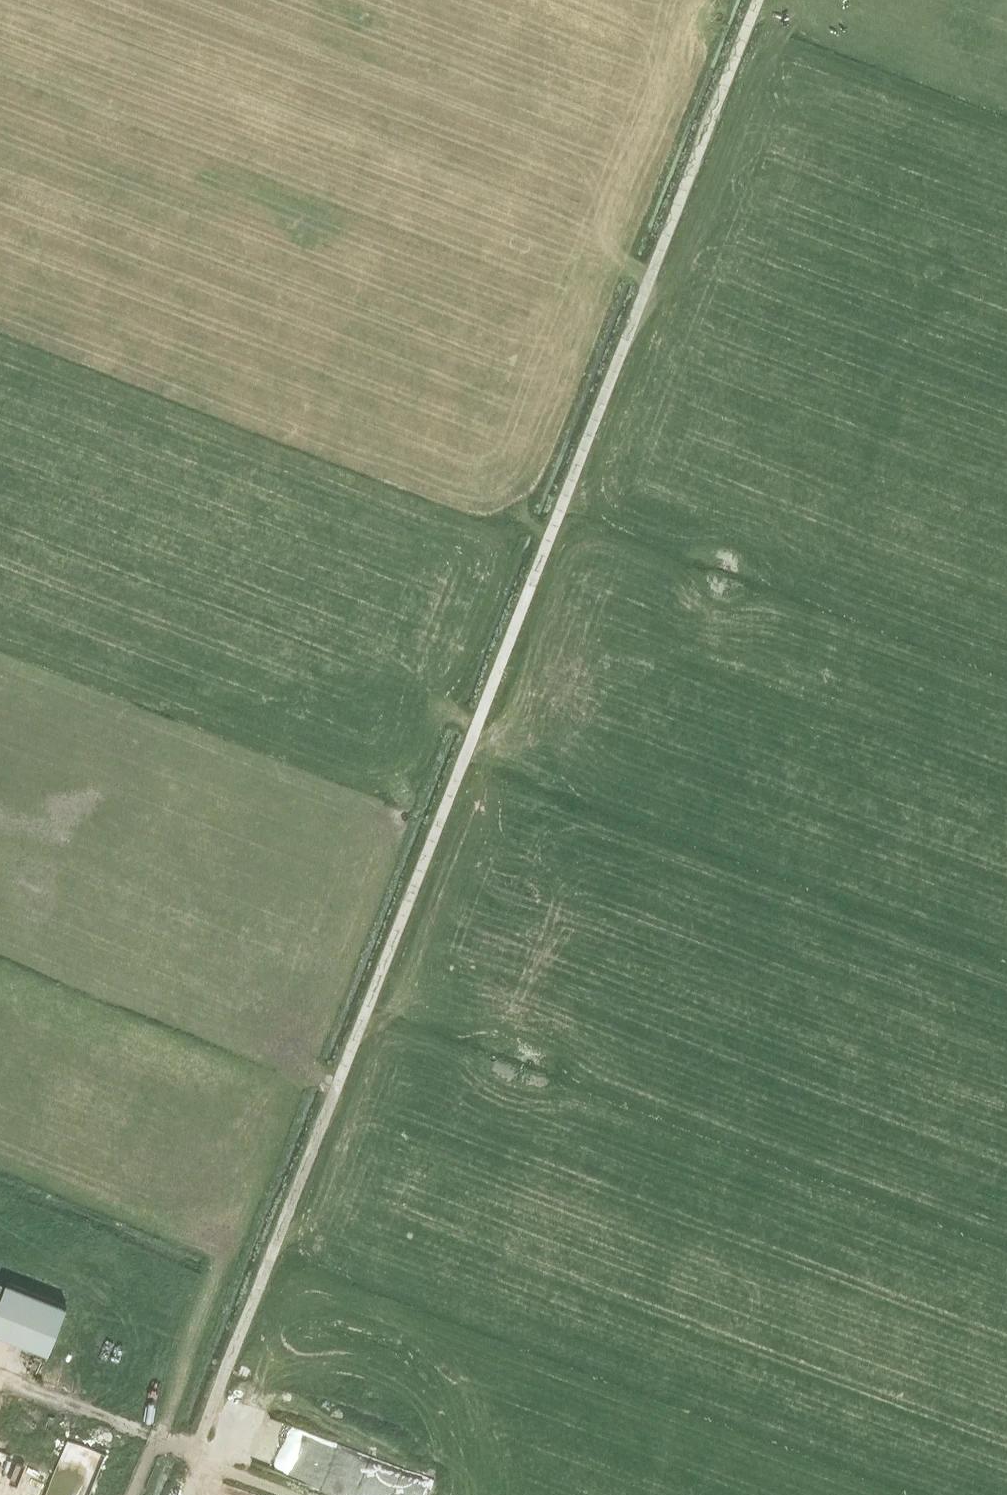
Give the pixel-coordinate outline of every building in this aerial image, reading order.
[(72,1302),(9,1279),(0,1305),(0,1331),(54,1350),(72,1302)] [(73,1468),(71,1478),(98,1484),(106,1448),(67,1440),(62,1466),(73,1468)] [(14,1453),(0,1448),(0,1490),(14,1453)]
